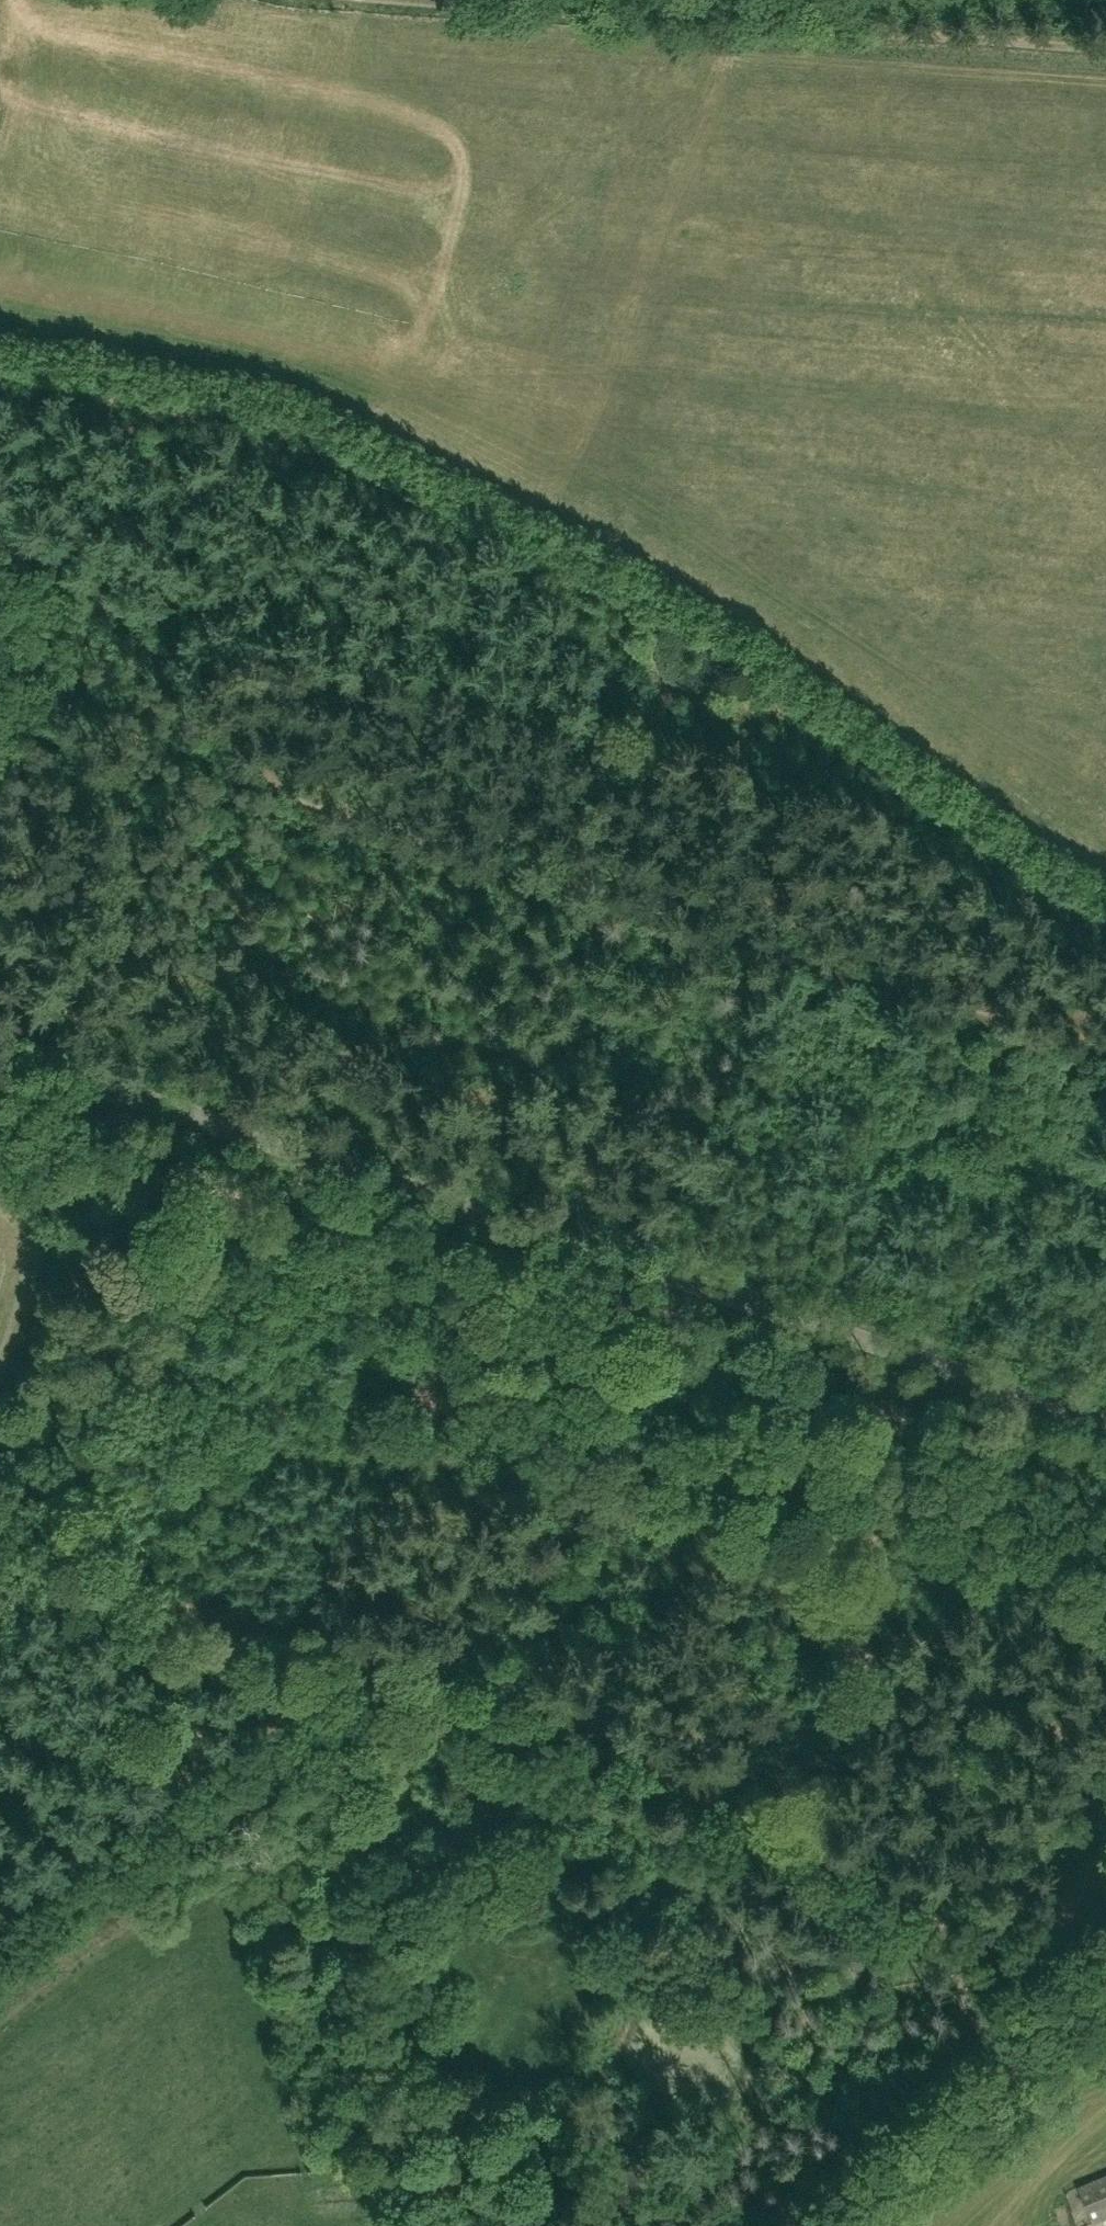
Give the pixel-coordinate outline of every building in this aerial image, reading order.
[(1088,2212),(1094,2225),(1105,2220),(1105,2176),(1078,2188),(1088,2212)]
